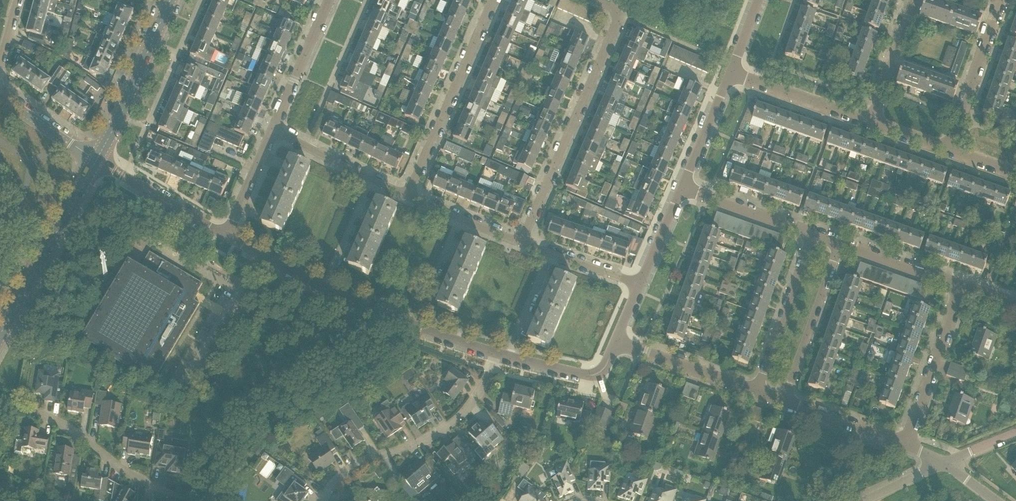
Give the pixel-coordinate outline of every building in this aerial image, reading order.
[(32,8),(48,12),(55,14),(58,2),(51,1),(48,0),(35,0),(32,8)] [(212,4),(226,10),(232,13),(237,0),(236,0),(214,0),(213,4),(212,4)] [(261,0),(258,6),(264,9),(267,3),(261,0)] [(374,11),(392,19),(397,21),(402,10),(398,8),(380,0),(379,0),(374,11)] [(398,8),(402,0),(380,0),(398,8)] [(452,5),(466,11),(471,0),(470,0),(450,0),(448,4),(452,5)] [(511,5),(518,8),(524,10),(530,13),(535,2),(530,0),(513,0),(511,5)] [(562,10),(567,0),(561,0),(557,8),(562,10)] [(568,13),(573,2),(569,0),(567,0),(562,10),(568,13)] [(948,25),(954,7),(943,4),(943,3),(937,1),(933,0),(926,0),(924,4),(924,3),(919,16),(920,16),(920,15),(929,18),(930,15),(940,19),(939,22),(948,25)] [(872,1),(868,12),(883,17),(887,6),(872,1)] [(421,5),(415,2),(412,9),(418,11),(421,5)] [(568,13),(573,15),(578,4),(573,2),(568,13)] [(207,16),(206,17),(221,23),(226,10),(212,4),(212,5),(207,17),(207,16)] [(573,15),(579,17),(584,6),(578,4),(573,15)] [(119,5),(114,16),(129,22),(134,11),(119,5)] [(452,5),(448,16),(461,22),(466,11),(452,5)] [(511,5),(507,16),(519,21),(525,24),(530,13),(524,10),(518,8),(511,5)] [(70,6),(66,17),(72,19),(75,7),(70,6)] [(429,8),(423,6),(420,11),(426,14),(429,8)] [(579,17),(584,20),(589,9),(584,6),(579,17)] [(802,7),(797,19),(811,24),(816,12),(802,7)] [(954,7),(948,25),(957,28),(958,25),(968,29),(967,32),(975,35),(976,36),(980,23),(982,16),(981,16),(981,17),(971,13),(965,11),(954,8),(955,7),(954,7)] [(32,8),(29,20),(44,24),(48,12),(32,8)] [(278,14),(284,17),(286,11),(280,9),(278,14)] [(584,20),(590,22),(594,11),(589,9),(584,20)] [(374,11),(370,22),(383,27),(388,30),(392,19),(374,11)] [(594,11),(590,22),(595,24),(600,13),(594,11)] [(883,17),(868,12),(864,24),(878,29),(883,17)] [(246,13),(244,18),(250,21),(252,15),(246,13)] [(255,15),(253,20),(259,23),(262,18),(255,15)] [(114,16),(109,27),(124,33),(129,22),(114,16)] [(448,16),(443,27),(456,33),(461,22),(448,16)] [(507,16),(502,27),(514,32),(519,21),(507,16)] [(64,22),(63,29),(69,30),(72,19),(66,17),(65,17),(63,22),(64,22)] [(201,29),(215,35),(221,23),(206,17),(207,17),(202,29),(201,29)] [(250,21),(244,18),(241,24),(248,27),(250,21)] [(410,19),(407,25),(413,27),(415,22),(410,19)] [(797,19),(793,31),(807,36),(811,24),(797,19)] [(44,24),(29,20),(26,32),(41,36),(44,24)] [(259,23),(253,20),(250,25),(257,29),(259,23)] [(282,20),(277,31),(291,36),(295,26),(296,26),(282,20)] [(370,22),(365,33),(378,38),(383,27),(370,22)] [(421,24),(415,22),(413,27),(418,30),(421,24)] [(548,27),(546,33),(552,35),(557,37),(562,27),(551,22),(549,27),(548,27)] [(539,23),(537,29),(543,32),(545,26),(539,23)] [(104,24),(99,35),(104,38),(119,44),(124,33),(109,27),(104,24)] [(413,27),(407,25),(404,24),(400,35),(407,38),(409,33),(410,34),(413,27)] [(418,30),(413,27),(410,34),(416,36),(418,30)] [(443,27),(438,38),(452,44),(456,33),(443,27)] [(502,27),(497,38),(509,43),(514,32),(502,27)] [(633,32),(629,43),(641,49),(648,52),(649,52),(652,47),(652,46),(654,41),(647,37),(649,32),(637,27),(635,32),(633,31),(633,32)] [(69,30),(63,29),(60,38),(67,39),(69,30)] [(196,41),(196,42),(210,48),(215,35),(201,29),(201,30),(202,30),(197,42),(196,41)] [(543,32),(537,29),(534,35),(540,38),(543,32)] [(863,29),(859,41),(873,46),(877,34),(863,29)] [(573,37),(570,43),(584,49),(588,38),(589,39),(589,38),(571,30),(568,35),(573,37)] [(270,33),(267,39),(272,42),(286,47),(291,36),(277,31),(275,35),(270,33)] [(793,31),(789,43),(803,48),(807,36),(793,31)] [(365,33),(360,44),(373,49),(378,38),(365,33)] [(552,35),(546,33),(543,39),(549,41),(552,35)] [(92,46),(94,46),(115,55),(119,44),(104,38),(97,35),(92,46)] [(235,37),(233,43),(239,46),(242,40),(235,37)] [(246,37),(243,42),(248,44),(250,45),(252,39),(246,37)] [(438,38),(433,49),(447,55),(452,44),(438,38)] [(497,38),(492,49),(505,54),(509,43),(497,38)] [(43,48),(24,39),(21,47),(32,52),(33,50),(40,54),(41,53),(43,48)] [(261,50),(262,50),(281,59),(286,47),(272,42),(265,39),(261,50)] [(1004,51),(1015,55),(1015,41),(1008,39),(1004,51)] [(859,41),(854,53),(869,58),(873,46),(859,41)] [(190,60),(222,74),(226,76),(228,71),(210,63),(216,50),(210,48),(196,42),(191,54),(190,54),(193,56),(191,60),(190,60)] [(238,53),(244,55),(248,44),(243,42),(238,53)] [(950,75),(957,77),(968,45),(962,42),(960,47),(961,48),(953,69),(952,69),(950,75)] [(239,46),(233,43),(231,49),(237,52),(239,46)] [(570,43),(565,54),(579,60),(584,49),(570,43)] [(629,43),(624,54),(634,58),(636,59),(644,63),(648,52),(641,49),(629,43)] [(803,48),(789,43),(785,55),(794,58),(794,57),(799,59),(803,48)] [(360,44),(355,55),(363,58),(368,61),(373,49),(360,44)] [(407,44),(404,50),(410,52),(412,47),(407,44)] [(530,45),(527,51),(533,54),(536,48),(530,45)] [(669,57),(674,59),(679,48),(674,45),(669,57)] [(92,46),(88,57),(91,58),(95,60),(110,66),(115,55),(95,47),(94,46),(92,46)] [(402,49),(396,46),(393,53),(399,56),(402,49)] [(821,47),(819,53),(825,55),(827,49),(821,47)] [(41,53),(51,58),(54,53),(43,48),(41,53)] [(674,59),(680,61),(685,50),(679,48),(674,59)] [(433,49),(429,60),(442,66),(447,55),(433,49)] [(492,49),(487,60),(500,65),(506,68),(510,57),(505,54),(492,49)] [(262,50),(257,61),(276,70),(281,59),(262,50)] [(410,52),(404,50),(401,55),(407,58),(410,52)] [(680,61),(685,64),(690,53),(685,50),(680,61)] [(830,50),(828,56),(834,59),(837,52),(830,50)] [(533,54),(527,51),(524,57),(530,60),(533,54)] [(1000,63),(1015,69),(1015,68),(1015,55),(1004,51),(1000,63)] [(239,53),(237,57),(249,63),(251,59),(244,56),(239,53)] [(685,64),(691,66),(696,55),(690,53),(685,64)] [(854,53),(850,64),(865,69),(869,58),(854,53)] [(565,54),(561,65),(574,71),(579,60),(565,54)] [(624,54),(619,65),(632,70),(636,59),(634,58),(624,54)] [(355,55),(351,66),(364,72),(370,74),(374,63),(368,61),(363,58),(355,55)] [(541,57),(536,55),(533,61),(539,63),(541,57)] [(691,66),(697,69),(701,58),(696,55),(691,66)] [(21,59),(12,72),(22,79),(30,68),(31,66),(33,63),(23,56),(21,59)] [(88,57),(83,69),(90,72),(96,74),(105,78),(110,66),(95,60),(91,58),(88,57)] [(418,69),(424,71),(437,77),(442,66),(429,60),(422,58),(418,69)] [(697,69),(702,71),(707,60),(701,58),(697,69)] [(236,59),(233,64),(240,67),(242,62),(236,59)] [(181,77),(200,86),(205,74),(219,80),(222,74),(190,60),(188,65),(186,64),(186,65),(181,77)] [(487,60),(483,71),(495,76),(500,65),(487,60)] [(707,60),(702,71),(708,74),(713,62),(707,60)] [(257,61),(253,72),(271,81),(276,70),(257,61)] [(30,68),(22,79),(32,86),(41,73),(36,70),(39,65),(34,62),(33,63),(31,66),(30,68)] [(550,74),(556,76),(569,82),(574,71),(561,65),(555,63),(550,74)] [(1000,63),(996,75),(1011,81),(1015,69),(1000,63)] [(240,67),(233,64),(231,70),(237,73),(240,67)] [(865,69),(850,64),(846,76),(852,78),(851,78),(860,81),(865,69)] [(924,93),(931,74),(930,74),(920,71),(920,70),(914,68),(914,69),(903,65),(904,65),(903,64),(901,71),(900,71),(896,83),(897,83),(905,86),(906,83),(916,86),(915,89),(924,92),(924,93)] [(619,65),(614,76),(627,81),(632,70),(619,65)] [(351,66),(346,77),(365,85),(370,74),(364,72),(351,66)] [(397,66),(394,72),(400,74),(403,69),(397,66)] [(49,83),(54,86),(65,70),(60,67),(51,79),(41,73),(32,86),(42,93),(49,83)] [(393,71),(386,68),(384,75),(390,78),(393,71)] [(521,68),(519,73),(526,77),(528,71),(521,68)] [(52,100),(62,107),(71,94),(62,87),(71,74),(65,70),(54,86),(59,90),(52,100)] [(658,82),(664,84),(668,73),(662,70),(657,81),(658,82)] [(424,71),(419,82),(433,88),(437,77),(424,71)] [(483,71),(478,82),(495,90),(497,90),(501,79),(495,76),(483,71)] [(248,83),(253,86),(267,92),(271,81),(253,72),(248,83)] [(400,74),(394,72),(391,77),(397,80),(400,74)] [(516,80),(523,83),(526,77),(519,73),(516,80)] [(652,73),(649,78),(656,81),(658,75),(652,73)] [(931,74),(924,93),(925,92),(933,95),(934,92),(944,96),(943,99),(951,102),(952,103),(956,91),(956,90),(958,84),(958,83),(957,84),(947,80),(941,78),(931,75),(931,74)] [(996,75),(991,87),(1007,93),(1011,81),(996,75)] [(556,76),(551,87),(564,93),(569,82),(556,76)] [(614,76),(609,87),(622,92),(627,81),(614,76)] [(84,81),(91,86),(94,82),(87,77),(84,81)] [(175,89),(175,90),(189,96),(195,98),(200,86),(181,77),(181,78),(176,89),(175,89)] [(340,88),(342,89),(340,93),(358,101),(365,85),(346,77),(342,87),(341,88),(340,88)] [(656,81),(649,78),(647,84),(653,86),(656,81)] [(702,87),(684,80),(679,91),(683,92),(696,98),(701,87),(701,88),(702,87)] [(226,81),(224,86),(231,89),(233,84),(226,81)] [(94,82),(91,86),(98,91),(101,87),(94,82)] [(419,82),(414,93),(428,99),(433,88),(419,82)] [(478,82),(473,93),(486,98),(491,101),(495,90),(478,82)] [(658,82),(655,88),(662,90),(664,84),(658,82)] [(231,89),(224,86),(221,92),(228,95),(231,89)] [(253,86),(249,97),(262,103),(267,92),(253,86)] [(551,87),(546,99),(560,104),(564,93),(551,87)] [(609,87),(605,98),(617,104),(622,92),(609,87)] [(991,87),(987,99),(1003,105),(1007,93),(991,87)] [(388,88),(385,94),(391,96),(393,91),(388,88)] [(62,107),(72,114),(81,101),(85,96),(75,89),(71,94),(62,107)] [(511,89),(508,95),(514,98),(516,92),(511,89)] [(170,102),(184,108),(189,96),(175,90),(176,90),(171,102),(170,102)] [(383,93),(377,90),(374,97),(380,100),(383,93)] [(212,91),(207,103),(213,106),(218,93),(212,91)] [(331,92),(326,102),(332,105),(334,100),(337,94),(331,92)] [(405,103),(409,104),(423,110),(428,99),(414,93),(410,92),(405,103)] [(683,92),(678,103),(691,109),(696,98),(683,92)] [(473,93),(468,104),(475,107),(481,109),(486,112),(491,101),(486,98),(473,93)] [(237,105),(244,108),(257,114),(262,103),(249,97),(242,94),(237,105)] [(337,94),(334,100),(346,105),(351,107),(354,102),(348,99),(337,94)] [(391,96),(385,94),(382,99),(388,102),(391,96)] [(514,98),(508,95),(505,101),(511,104),(514,98)] [(642,95),(640,100),(646,103),(649,97),(642,95)] [(81,101),(72,114),(82,121),(91,108),(95,103),(85,96),(81,101)] [(605,98),(600,109),(612,114),(621,118),(626,107),(617,104),(605,98)] [(650,98),(648,104),(654,106),(657,101),(650,98)] [(522,101),(516,99),(514,105),(520,107),(522,101)] [(546,99),(541,110),(555,115),(560,104),(546,99)] [(1003,105),(987,99),(983,112),(992,115),(993,114),(999,117),(1003,105)] [(646,103),(640,100),(637,106),(644,108),(646,103)] [(668,112),(673,115),(687,120),(691,109),(678,103),(673,101),(668,112)] [(165,114),(164,115),(182,122),(183,122),(188,110),(184,108),(170,102),(170,103),(165,115),(165,114)] [(354,102),(351,107),(357,110),(359,104),(354,102)] [(213,106),(207,103),(204,109),(211,112),(213,106)] [(217,103),(214,108),(221,111),(223,106),(217,103)] [(423,110),(409,104),(404,116),(418,122),(423,110)] [(468,104),(464,115),(476,120),(481,123),(486,112),(481,109),(475,107),(468,104)] [(654,106),(648,104),(645,110),(652,112),(654,106)] [(762,122),(764,123),(769,108),(757,104),(754,113),(753,118),(763,121),(762,122)] [(522,106),(519,113),(528,116),(531,110),(522,106)] [(221,111),(214,108),(209,119),(216,122),(221,111)] [(244,108),(239,119),(252,125),(257,114),(244,108)] [(764,123),(775,127),(781,112),(769,108),(764,123)] [(600,109),(595,120),(608,125),(612,114),(600,109)] [(379,113),(373,110),(370,116),(376,119),(379,113)] [(541,110),(537,121),(550,126),(555,115),(541,110)] [(501,111),(498,117),(504,120),(507,114),(501,111)] [(775,127),(787,131),(792,116),(781,112),(775,127)] [(381,130),(384,132),(387,126),(391,118),(379,113),(376,119),(375,121),(384,125),(381,130)] [(182,122),(164,115),(165,115),(160,127),(159,127),(172,133),(173,133),(176,135),(182,122)] [(464,115),(459,126),(471,131),(476,120),(464,115)] [(673,115),(668,126),(682,131),(687,120),(673,115)] [(510,116),(507,121),(514,124),(516,119),(510,116)] [(787,131),(799,135),(804,120),(792,116),(787,131)] [(200,117),(196,128),(202,131),(207,120),(200,117)] [(335,140),(343,123),(331,117),(323,134),(323,133),(335,139),(335,140)] [(504,120),(498,117),(496,123),(502,126),(504,120)] [(633,117),(630,122),(637,125),(639,119),(633,117)] [(391,118),(387,126),(395,130),(396,128),(402,130),(404,124),(391,118)] [(234,130),(247,136),(248,135),(252,125),(239,119),(234,130)] [(595,120),(590,131),(603,136),(609,139),(610,140),(615,129),(608,125),(595,120)] [(641,120),(638,126),(645,128),(647,123),(641,120)] [(799,135),(810,139),(815,124),(804,120),(799,135)] [(514,124),(507,121),(504,127),(511,130),(514,124)] [(537,121),(532,132),(545,137),(550,126),(537,121)] [(200,144),(198,148),(207,152),(210,151),(216,137),(221,126),(215,124),(210,122),(205,133),(200,144)] [(637,125),(630,122),(628,128),(634,130),(637,125)] [(347,145),(347,146),(356,129),(343,123),(335,140),(336,139),(347,145)] [(401,132),(411,136),(415,128),(404,124),(402,130),(401,132)] [(815,124),(810,139),(822,143),(827,128),(815,124)] [(216,137),(222,140),(227,129),(221,126),(216,137)] [(471,131),(459,126),(454,137),(453,137),(467,143),(467,142),(471,131)] [(645,128),(638,126),(636,132),(642,134),(645,128)] [(668,126),(664,137),(677,142),(682,131),(668,126)] [(202,131),(196,128),(189,144),(195,147),(202,131)] [(222,140),(228,142),(232,131),(227,129),(222,140)] [(359,151),(359,152),(366,139),(368,135),(356,129),(347,146),(348,146),(348,145),(359,151)] [(826,145),(838,149),(843,134),(831,130),(826,145)] [(228,142),(233,145),(238,134),(232,131),(228,142)] [(590,131),(586,142),(598,147),(604,150),(609,139),(603,136),(590,131)] [(513,132),(511,136),(521,140),(523,136),(513,132)] [(532,132),(527,143),(540,149),(545,137),(532,132)] [(238,134),(233,145),(239,147),(244,136),(238,134)] [(838,149),(850,153),(855,138),(843,134),(838,149)] [(155,144),(167,149),(169,147),(171,141),(158,135),(155,144)] [(384,163),(384,164),(390,151),(395,141),(382,135),(378,145),(372,158),(372,157),(384,163)] [(664,137),(659,148),(672,153),(677,142),(664,137)] [(500,138),(497,143),(504,146),(507,141),(500,138)] [(850,153),(861,157),(866,142),(855,138),(850,153)] [(371,158),(372,158),(378,145),(366,139),(359,152),(360,152),(360,151),(372,157),(371,158)] [(495,142),(489,139),(482,155),(489,157),(495,142)] [(623,139),(621,144),(627,147),(629,141),(623,139)] [(758,140),(756,146),(762,148),(764,142),(758,140)] [(171,141),(169,147),(174,149),(177,143),(171,141)] [(460,158),(460,157),(464,149),(447,142),(443,150),(460,158)] [(586,142),(581,153),(593,159),(594,156),(598,147),(586,142)] [(631,142),(629,148),(635,151),(638,145),(631,142)] [(861,157),(873,161),(878,146),(866,142),(861,157)] [(504,146),(497,143),(495,149),(501,152),(504,146)] [(527,143),(522,154),(536,160),(540,149),(527,143)] [(627,147),(621,144),(618,150),(625,152),(627,147)] [(181,152),(193,157),(196,151),(184,146),(181,152)] [(873,161),(884,165),(889,150),(878,146),(873,161)] [(635,151),(629,148),(626,154),(633,157),(635,151)] [(659,148),(654,159),(668,164),(672,153),(659,148)] [(460,158),(466,160),(470,152),(464,149),(460,157),(460,158)] [(755,149),(753,155),(759,157),(761,151),(755,149)] [(884,165),(896,169),(901,155),(889,150),(884,165)] [(158,170),(159,170),(164,157),(151,151),(146,164),(146,165),(147,164),(158,169),(158,170)] [(196,151),(193,157),(206,163),(208,157),(196,151)] [(390,151),(384,164),(385,163),(396,169),(396,170),(403,157),(390,151)] [(581,153),(576,164),(589,170),(596,173),(600,162),(593,159),(581,153)] [(536,160),(522,154),(517,165),(531,171),(532,171),(531,170),(536,160)] [(896,169),(907,173),(913,159),(901,155),(896,169)] [(171,175),(177,162),(164,157),(159,170),(159,169),(171,174),(171,175)] [(183,180),(189,167),(191,163),(178,158),(177,162),(171,175),(172,175),(183,180)] [(291,159),(277,192),(296,201),(310,168),(291,159)] [(654,159),(649,170),(663,175),(668,164),(654,159)] [(907,173),(919,177),(924,163),(913,159),(907,173)] [(485,168),(496,173),(499,165),(488,161),(485,168)] [(614,161),(611,166),(617,169),(620,163),(614,161)] [(919,177),(930,181),(936,167),(924,163),(919,177)] [(576,164),(571,175),(584,181),(589,170),(576,164)] [(622,164),(619,170),(626,173),(628,167),(622,164)] [(617,169),(611,166),(609,172),(615,174),(617,169)] [(196,186),(202,173),(189,167),(183,180),(184,181),(184,180),(196,185),(196,186)] [(643,167),(638,178),(639,178),(658,187),(663,175),(650,170),(649,170),(643,167)] [(936,167),(930,181),(942,186),(947,171),(936,167)] [(485,168),(482,173),(492,178),(494,172),(485,168)] [(503,174),(511,177),(514,171),(506,168),(503,174)] [(729,183),(741,187),(747,172),(745,171),(744,172),(735,169),(733,174),(732,174),(729,183)] [(626,173),(619,170),(617,176),(623,179),(626,173)] [(741,187),(753,191),(758,176),(747,172),(741,187)] [(947,187),(958,191),(964,177),(952,172),(947,187)] [(208,191),(214,178),(202,173),(196,186),(197,185),(208,190),(208,191)] [(214,178),(208,191),(209,191),(221,196),(221,197),(227,184),(229,178),(216,173),(214,178)] [(433,186),(433,187),(433,186),(445,191),(445,192),(446,192),(446,191),(451,179),(438,173),(433,186)] [(451,179),(446,191),(458,196),(458,197),(459,197),(464,184),(466,178),(454,173),(451,179)] [(516,187),(523,190),(528,177),(521,174),(516,187)] [(566,186),(572,189),(570,192),(580,196),(585,199),(587,194),(587,189),(589,183),(584,181),(571,175),(566,186)] [(753,191),(765,195),(770,180),(758,176),(753,191)] [(958,191),(970,195),(975,181),(964,177),(958,191)] [(529,178),(526,183),(533,186),(535,180),(529,178)] [(635,189),(640,192),(653,198),(658,187),(639,178),(635,189)] [(765,195),(776,199),(781,184),(770,180),(765,195)] [(975,181),(970,195),(982,199),(987,185),(975,181)] [(604,183),(602,188),(608,191),(610,185),(604,183)] [(464,184),(459,197),(471,202),(470,202),(471,202),(477,189),(464,184)] [(477,189),(471,202),(483,207),(484,208),(484,207),(489,194),(491,189),(479,184),(477,189)] [(776,199),(788,203),(793,188),(781,184),(776,199)] [(987,185),(982,199),(994,203),(999,189),(987,185)] [(612,186),(610,192),(616,194),(618,189),(612,186)] [(489,194),(484,207),(496,212),(496,213),(496,212),(497,212),(502,200),(505,193),(492,187),(491,189),(489,194)] [(608,191),(602,188),(599,194),(605,196),(608,191)] [(793,188),(788,203),(799,207),(805,192),(793,188)] [(999,189),(994,203),(1005,207),(1007,202),(1008,202),(1011,193),(999,189)] [(296,201),(277,192),(262,225),(282,233),(296,201)] [(616,194),(610,192),(603,208),(612,211),(616,202),(613,200),(616,194)] [(631,201),(630,201),(649,209),(653,198),(640,192),(635,203),(631,201)] [(502,200),(497,212),(508,217),(508,218),(509,218),(511,212),(519,215),(519,216),(520,216),(526,201),(516,198),(505,193),(502,200)] [(804,209),(816,213),(821,198),(809,194),(804,209)] [(569,195),(566,201),(572,204),(575,197),(569,195)] [(572,204),(584,209),(587,203),(575,197),(572,204)] [(816,213),(827,217),(833,202),(821,198),(816,213)] [(397,210),(377,201),(363,234),(383,242),(397,210)] [(649,209),(630,201),(624,216),(642,223),(643,220),(644,220),(644,219),(649,209)] [(827,217),(839,221),(844,206),(833,202),(827,217)] [(587,203),(585,209),(597,215),(600,208),(587,203)] [(938,211),(944,213),(946,207),(940,205),(938,211)] [(839,221),(850,225),(856,210),(844,206),(839,221)] [(600,208),(597,215),(603,217),(606,211),(600,208)] [(850,225),(862,229),(867,214),(856,210),(850,225)] [(935,219),(941,222),(943,216),(937,213),(935,219)] [(712,226),(718,228),(722,216),(716,214),(712,226)] [(862,229),(873,233),(878,218),(867,214),(862,229)] [(718,228),(723,230),(727,219),(722,216),(718,228)] [(873,233),(885,237),(890,222),(878,218),(873,233)] [(979,225),(985,227),(987,221),(981,218),(979,225)] [(553,219),(548,233),(561,237),(565,223),(553,219)] [(625,219),(623,225),(629,227),(631,222),(625,219)] [(723,230),(729,232),(733,221),(727,219),(723,230)] [(729,232),(735,234),(739,223),(733,221),(729,232)] [(885,237),(896,242),(901,226),(890,222),(885,237)] [(561,237),(574,242),(579,228),(565,223),(561,237)] [(735,234),(741,236),(745,225),(739,223),(735,234)] [(741,236),(747,238),(751,227),(745,225),(741,236)] [(896,242),(908,246),(913,231),(901,226),(896,242)] [(705,227),(700,240),(717,246),(721,233),(715,231),(715,230),(705,227)] [(747,238),(752,240),(756,229),(751,227),(747,238)] [(574,242),(587,246),(592,232),(579,228),(574,242)] [(752,240),(758,242),(762,231),(756,229),(752,240)] [(758,242),(764,244),(768,233),(762,231),(758,242)] [(913,231),(908,246),(919,250),(925,235),(913,231)] [(587,246),(600,251),(604,237),(592,232),(587,246)] [(600,251),(613,255),(619,237),(606,232),(604,237),(600,251)] [(764,244),(770,246),(774,235),(768,233),(764,244)] [(383,242),(363,234),(349,266),(368,275),(383,242)] [(619,237),(613,255),(626,259),(628,254),(637,257),(642,242),(633,239),(620,235),(619,237)] [(770,246),(775,248),(779,237),(774,235),(770,246)] [(924,251),(936,255),(941,240),(929,236),(924,251)] [(779,237),(775,248),(781,250),(785,239),(779,237)] [(735,245),(742,247),(744,241),(737,239),(735,245)] [(466,240),(452,273),(472,281),(486,249),(466,240)] [(700,240),(696,252),(713,258),(717,246),(700,240)] [(936,255),(947,259),(952,245),(941,240),(936,255)] [(747,243),(745,248),(751,251),(753,245),(747,243)] [(947,259),(959,264),(964,249),(952,245),(947,259)] [(959,264),(970,268),(976,253),(964,249),(959,264)] [(769,250),(765,262),(781,268),(786,255),(776,252),(769,250)] [(82,340),(138,373),(140,370),(155,379),(200,304),(193,299),(195,295),(202,283),(150,252),(141,268),(129,261),(119,278),(112,274),(85,319),(92,323),(82,340)] [(696,252),(692,264),(708,269),(709,269),(713,258),(696,252)] [(976,253),(970,268),(982,272),(985,263),(987,258),(976,254),(976,253)] [(765,262),(761,274),(777,280),(781,268),(765,262)] [(692,264),(688,275),(703,281),(708,269),(692,264)] [(855,276),(861,278),(865,267),(859,265),(855,276)] [(861,278),(867,280),(871,269),(865,267),(861,278)] [(867,280),(873,282),(877,271),(871,269),(867,280)] [(873,282),(878,284),(882,273),(877,271),(873,282)] [(472,281),(452,273),(438,305),(457,314),(472,281)] [(878,284),(884,286),(888,275),(882,273),(878,284)] [(761,274),(757,286),(773,292),(777,280),(761,274)] [(688,275),(684,287),(699,293),(703,281),(688,275)] [(884,286),(890,289),(894,277),(888,275),(884,286)] [(556,276),(542,308),(562,317),(576,284),(556,276)] [(846,277),(842,290),(857,295),(862,283),(862,282),(856,280),(851,278),(846,277)] [(890,289),(896,291),(900,279),(894,277),(890,289)] [(896,291),(901,293),(905,281),(900,279),(896,291)] [(723,281),(720,287),(728,290),(730,284),(723,281)] [(901,293),(907,295),(911,283),(905,281),(901,293)] [(907,295),(913,297),(917,285),(911,283),(907,295)] [(730,284),(728,290),(736,292),(738,286),(730,284)] [(913,297),(919,299),(923,287),(917,285),(913,297)] [(757,286),(752,298),(769,304),(773,292),(757,286)] [(684,287),(679,299),(695,305),(699,293),(684,287)] [(720,287),(718,293),(726,295),(728,290),(720,287)] [(923,287),(919,299),(924,301),(928,289),(923,287)] [(881,289),(876,302),(882,304),(887,292),(881,289)] [(728,290),(726,295),(734,298),(736,292),(728,290)] [(842,290),(837,302),(853,307),(857,295),(842,290)] [(752,298),(748,310),(765,316),(769,304),(752,298)] [(679,299),(675,311),(691,316),(695,305),(679,299)] [(837,302),(833,314),(849,319),(853,307),(837,302)] [(908,310),(907,315),(926,322),(928,317),(927,317),(930,309),(921,306),(913,304),(911,311),(908,310)] [(714,305),(712,311),(719,313),(721,307),(714,305)] [(562,317),(542,308),(528,341),(548,349),(562,317)] [(748,310),(744,322),(761,328),(765,316),(748,310)] [(671,322),(671,323),(687,328),(691,316),(675,311),(671,322)] [(720,320),(726,322),(728,316),(722,314),(720,320)] [(833,314),(829,325),(845,331),(849,319),(833,314)] [(907,321),(905,328),(921,334),(923,327),(924,327),(926,322),(907,315),(905,321),(907,321)] [(870,319),(868,326),(875,328),(876,326),(875,325),(876,322),(870,319)] [(744,322),(740,334),(756,339),(761,328),(744,322)] [(671,323),(666,336),(676,339),(677,338),(682,340),(687,328),(671,323)] [(825,336),(825,337),(840,343),(845,331),(829,325),(825,336)] [(868,326),(866,331),(872,333),(873,334),(874,332),(875,328),(868,326)] [(875,328),(874,332),(882,335),(884,329),(878,326),(876,326),(875,328)] [(706,328),(704,334),(710,336),(712,331),(706,328)] [(900,335),(898,340),(917,347),(919,341),(918,341),(921,334),(905,328),(902,336),(900,335)] [(973,344),(970,354),(973,355),(973,356),(975,357),(975,356),(988,360),(993,346),(997,336),(997,335),(986,331),(986,330),(984,330),(983,330),(979,329),(978,330),(979,330),(977,336),(974,345),(973,344)] [(715,332),(713,337),(719,340),(721,334),(715,332)] [(875,334),(873,338),(880,340),(882,335),(874,332),(873,334),(875,334)] [(740,334),(736,345),(752,351),(756,339),(740,334)] [(825,337),(821,349),(836,354),(840,343),(825,337)] [(898,346),(896,353),(912,359),(915,352),(917,347),(898,340),(896,345),(898,346)] [(861,343),(859,349),(866,352),(868,346),(861,343)] [(735,348),(731,358),(732,358),(734,358),(738,360),(738,361),(748,364),(752,351),(736,345),(735,347),(735,348)] [(691,346),(688,353),(703,358),(705,351),(691,346)] [(821,349),(817,361),(832,366),(836,354),(821,349)] [(869,351),(867,357),(873,359),(876,353),(869,351)] [(891,359),(889,365),(908,372),(910,366),(912,359),(896,353),(893,360),(891,359)] [(817,361),(812,373),(828,378),(832,366),(817,361)] [(951,362),(949,369),(966,375),(968,369),(951,362)] [(890,370),(887,378),(903,384),(906,376),(907,376),(908,372),(889,365),(887,370),(890,370)] [(442,392),(445,395),(453,401),(460,392),(463,394),(463,393),(460,391),(468,381),(453,369),(445,380),(449,383),(442,392)] [(966,375),(949,369),(946,375),(964,381),(964,380),(966,375)] [(40,371),(38,383),(36,392),(45,394),(44,400),(55,402),(59,374),(40,371)] [(410,371),(403,375),(407,380),(413,376),(410,371)] [(812,373),(808,385),(818,389),(818,388),(824,390),(828,378),(812,373)] [(857,375),(851,373),(849,379),(854,381),(857,375)] [(860,375),(858,382),(864,384),(867,377),(860,375)] [(883,384),(881,390),(900,396),(902,390),(901,390),(903,384),(887,378),(885,384),(883,384)] [(642,397),(638,408),(655,414),(660,399),(661,399),(665,390),(661,388),(662,387),(659,387),(659,388),(646,383),(646,384),(649,385),(644,398),(642,397)] [(687,398),(688,398),(693,385),(687,383),(682,396),(683,396),(687,398)] [(693,385),(688,398),(695,400),(699,387),(693,385)] [(845,391),(851,393),(853,387),(847,385),(845,391)] [(498,412),(508,415),(512,415),(514,406),(530,410),(535,392),(515,388),(513,397),(503,395),(498,412)] [(900,396),(881,390),(879,394),(882,395),(879,403),(886,405),(895,409),(897,401),(898,401),(900,396)] [(71,394),(70,402),(68,412),(83,414),(84,408),(91,409),(93,393),(82,391),(81,396),(71,394)] [(97,391),(96,395),(95,405),(103,406),(99,426),(118,428),(118,425),(119,423),(121,406),(103,403),(105,393),(97,391)] [(403,409),(402,412),(408,420),(411,418),(417,428),(432,418),(428,411),(434,407),(425,394),(415,401),(419,406),(414,410),(411,406),(409,405),(403,409)] [(952,421),(965,425),(965,424),(962,423),(967,410),(970,411),(974,400),(963,396),(963,395),(961,394),(960,395),(956,394),(955,394),(956,395),(951,409),(950,409),(947,419),(950,420),(950,421),(952,422),(952,421)] [(560,398),(557,415),(572,418),(572,421),(580,423),(579,426),(588,428),(591,413),(582,411),(584,403),(560,398)] [(385,414),(376,420),(382,429),(387,438),(388,437),(387,436),(400,427),(401,428),(400,427),(405,424),(399,414),(393,406),(391,403),(389,404),(387,401),(382,405),(382,406),(383,407),(384,408),(382,410),(385,414)] [(349,404),(339,410),(349,424),(343,428),(339,431),(343,436),(347,441),(352,450),(364,441),(358,432),(357,431),(364,427),(359,419),(356,415),(349,404)] [(707,420),(703,431),(720,437),(726,422),(730,412),(727,411),(727,410),(725,410),(724,410),(712,406),(712,407),(714,408),(710,421),(707,420)] [(747,419),(753,421),(758,408),(752,406),(747,419)] [(154,408),(153,416),(160,417),(162,409),(154,408)] [(655,414),(638,408),(634,419),(637,420),(632,433),(629,432),(629,433),(641,437),(641,439),(643,439),(644,438),(647,439),(651,430),(649,429),(655,414)] [(758,408),(753,421),(760,423),(764,410),(758,408)] [(593,424),(606,429),(611,413),(599,409),(593,424)] [(320,410),(314,414),(318,420),(324,416),(320,410)] [(495,413),(492,416),(498,424),(502,421),(495,413)] [(673,422),(671,428),(677,431),(679,424),(673,422)] [(469,433),(479,445),(473,450),(481,458),(503,439),(493,427),(487,432),(480,423),(469,433)] [(47,449),(47,447),(49,437),(42,436),(42,437),(38,437),(39,431),(25,429),(23,442),(17,441),(14,454),(23,456),(24,448),(36,450),(36,447),(47,449)] [(322,429),(316,432),(319,437),(325,434),(322,429)] [(772,443),(768,454),(786,460),(791,445),(792,445),(795,436),(792,434),(790,433),(789,434),(777,429),(777,430),(779,431),(775,444),(772,443)] [(812,442),(819,444),(823,431),(817,429),(812,442)] [(125,430),(124,438),(122,448),(128,449),(127,454),(135,455),(136,452),(141,453),(141,454),(149,455),(149,456),(153,437),(143,435),(144,432),(125,430)] [(720,437),(703,431),(699,442),(702,443),(697,456),(695,455),(694,456),(707,460),(706,461),(709,462),(709,461),(712,462),(716,452),(715,452),(720,437)] [(823,431),(819,444),(825,446),(829,433),(823,431)] [(309,458),(313,464),(318,472),(335,461),(329,453),(335,449),(325,434),(319,437),(316,440),(323,449),(309,458)] [(469,448),(465,444),(458,436),(456,439),(457,441),(450,447),(448,445),(437,455),(444,463),(448,460),(452,463),(447,467),(454,475),(465,466),(463,464),(467,460),(462,454),(469,448)] [(841,451),(847,453),(851,441),(846,439),(841,451)] [(169,474),(182,477),(185,459),(186,459),(189,443),(173,441),(172,447),(159,445),(155,466),(170,468),(169,474)] [(847,453),(853,455),(857,443),(851,441),(847,453)] [(853,455),(859,457),(863,445),(857,443),(853,455)] [(859,457),(865,459),(869,447),(863,445),(859,457)] [(865,459),(870,461),(875,449),(869,447),(865,459)] [(58,449),(57,458),(54,474),(69,476),(69,480),(76,481),(79,465),(72,463),(74,451),(58,449)] [(870,461),(876,463),(880,451),(875,449),(870,461)] [(876,463),(882,465),(886,453),(880,451),(876,463)] [(886,453),(882,465),(888,467),(892,455),(886,453)] [(786,460),(768,454),(764,465),(767,466),(762,479),(760,478),(759,479),(772,484),(772,485),(774,485),(774,484),(778,486),(781,476),(780,475),(786,460)] [(402,474),(401,474),(408,482),(414,489),(415,490),(416,492),(418,494),(418,495),(435,480),(436,480),(441,475),(435,467),(428,460),(422,465),(418,460),(418,461),(419,462),(403,475),(402,474)] [(550,480),(551,480),(560,498),(574,491),(570,483),(576,480),(567,462),(546,472),(550,480)] [(588,480),(588,490),(603,491),(604,482),(610,482),(611,472),(611,464),(590,463),(590,470),(589,470),(588,480)] [(280,464),(277,469),(282,473),(285,468),(280,464)] [(378,466),(373,470),(378,477),(383,473),(378,466)] [(308,494),(302,490),(307,484),(285,468),(282,473),(277,480),(285,486),(287,482),(293,486),(290,490),(287,489),(286,489),(278,500),(303,500),(308,494)] [(107,493),(109,480),(109,478),(103,477),(102,481),(98,480),(99,472),(87,470),(86,478),(83,477),(81,488),(95,491),(93,500),(101,500),(105,500),(107,493)] [(621,488),(618,497),(628,500),(633,500),(635,494),(642,496),(648,479),(647,479),(643,477),(637,475),(635,482),(625,478),(621,488)] [(107,493),(112,493),(110,500),(138,500),(139,497),(114,483),(109,480),(107,493)] [(518,488),(524,493),(525,494),(520,500),(542,500),(546,496),(542,494),(538,490),(532,486),(524,480),(518,488)] [(496,483),(491,488),(497,495),(502,490),(496,483)] [(650,498),(649,500),(673,500),(677,490),(666,486),(664,492),(654,489),(650,498)] [(355,500),(393,500),(393,492),(379,491),(377,488),(374,491),(356,490),(356,500),(355,500)]
